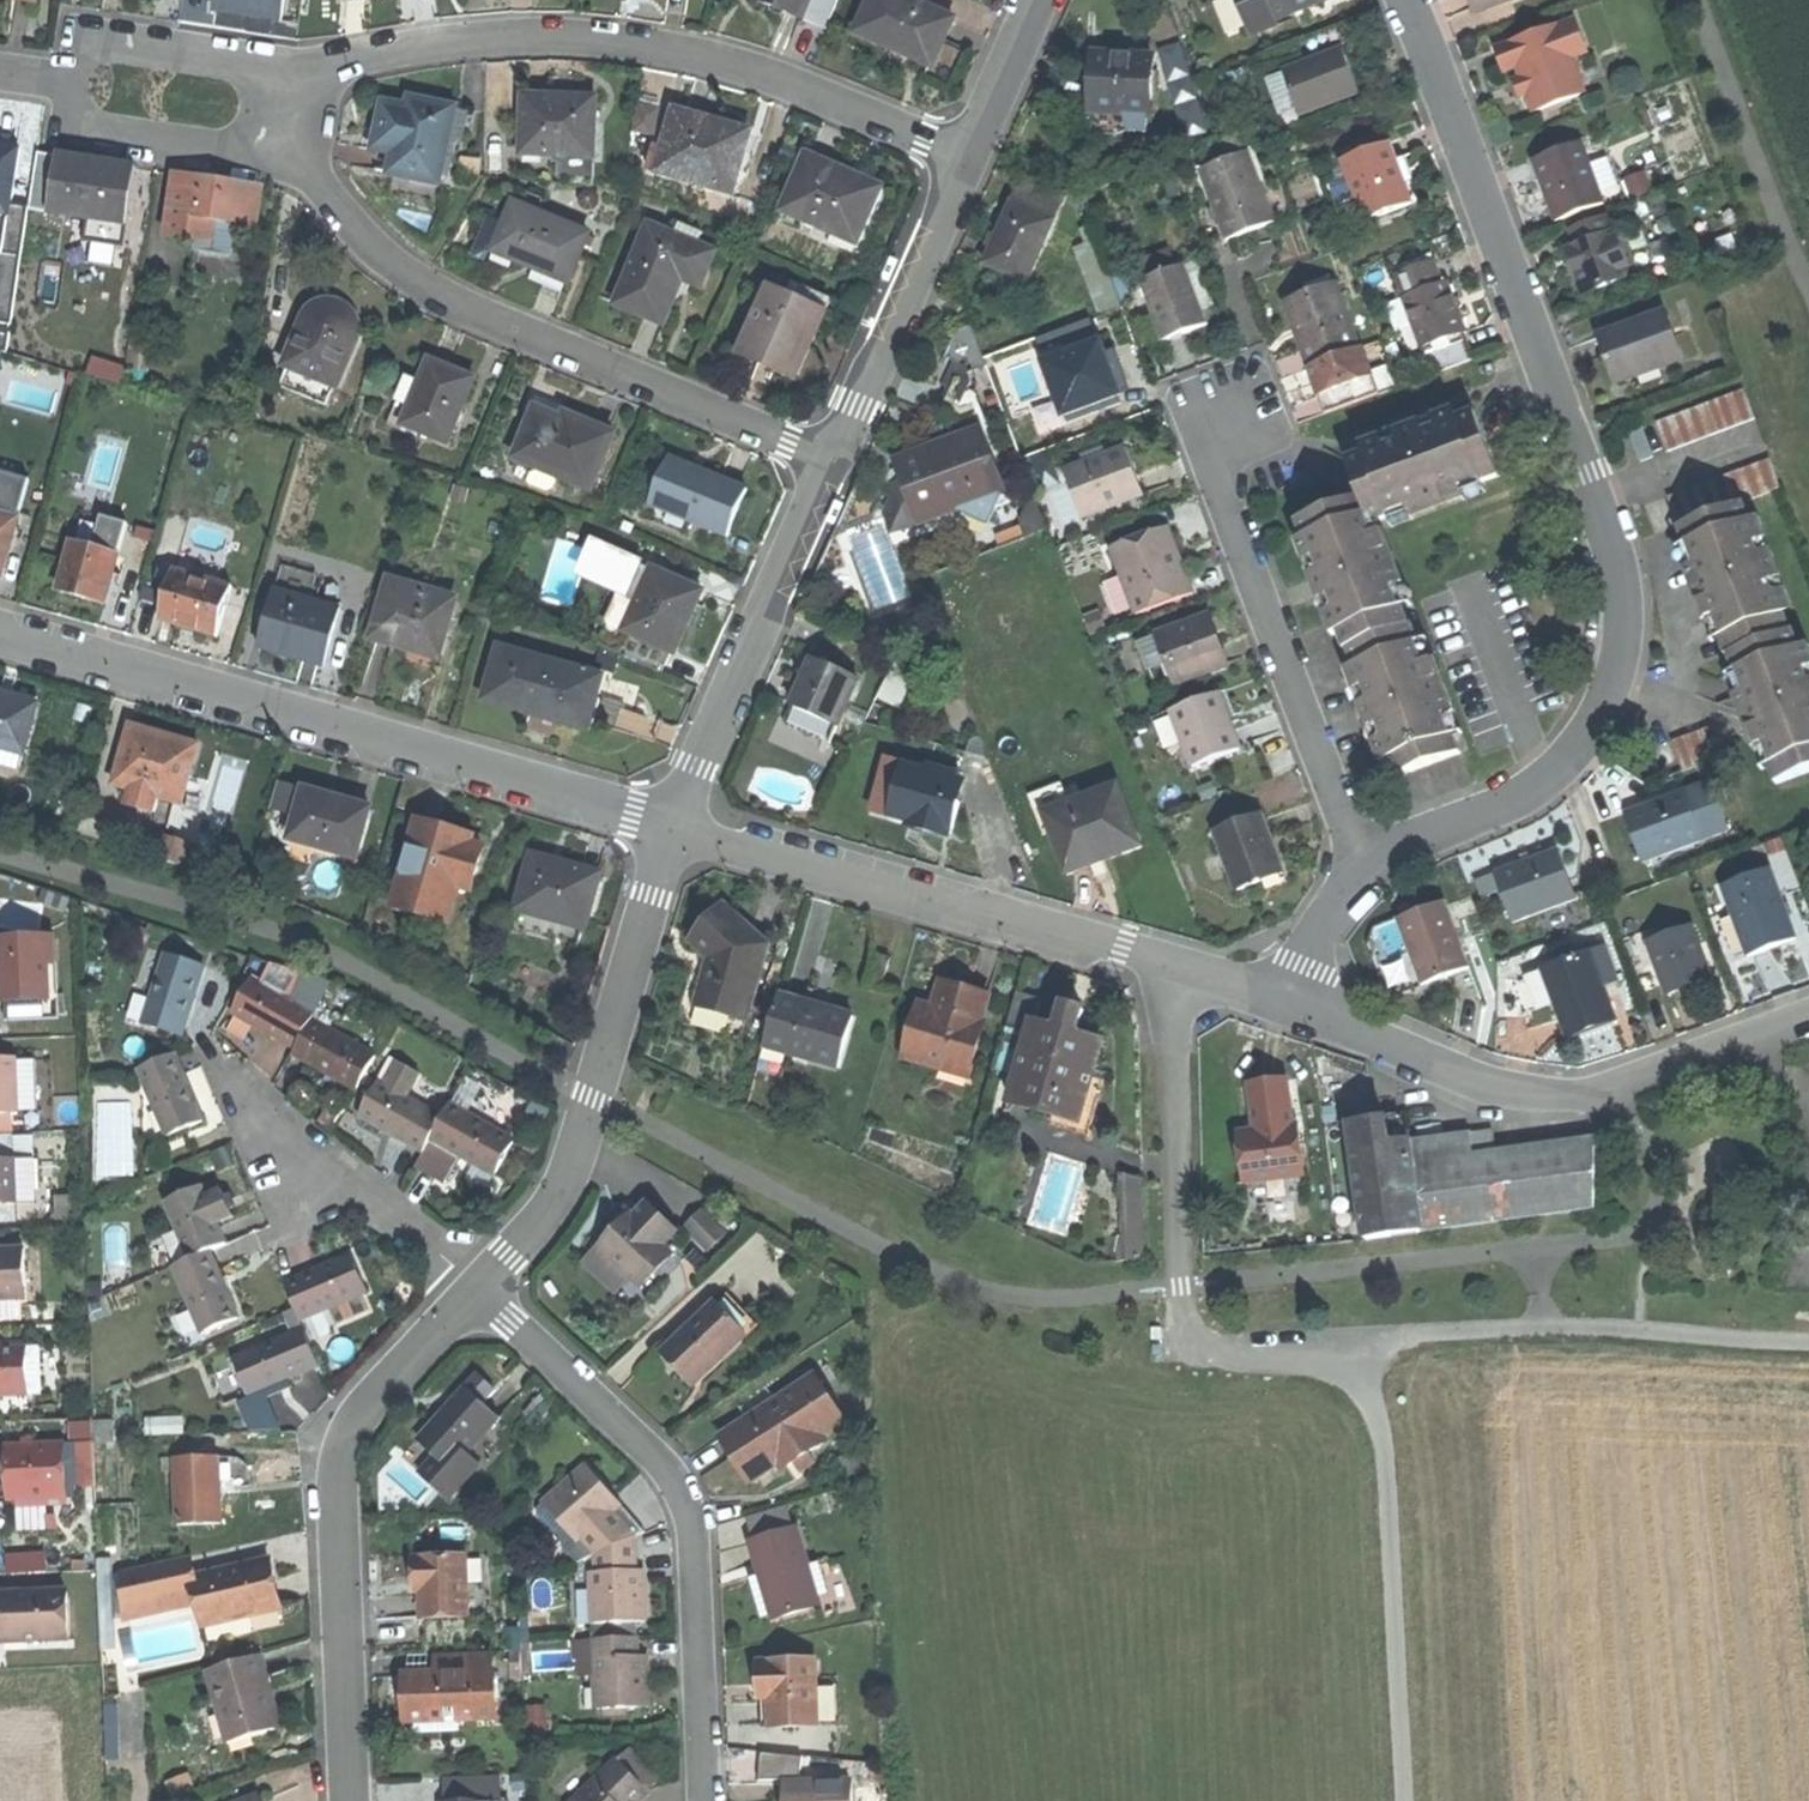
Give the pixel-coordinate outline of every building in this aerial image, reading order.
[(215,10),(248,13),(283,16),(284,0),(217,0),(215,10)] [(754,2),(783,14),(803,22),(811,0),(755,0),(754,2)] [(912,0),(869,0),(855,33),(883,46),(897,52),(899,48),(934,63),(953,18),(912,0)] [(1249,40),(1276,29),(1274,23),(1332,2),(1331,0),(1235,0),(1249,40)] [(1477,12),(1511,0),(1473,0),(1477,12)] [(1535,113),(1586,93),(1561,26),(1499,49),(1505,67),(1518,63),(1525,79),(1531,92),(1527,94),(1535,113)] [(1344,50),(1285,72),(1301,117),(1361,94),(1352,70),(1344,50)] [(1093,112),(1151,115),(1154,58),(1095,55),(1094,78),(1093,112)] [(522,98),(520,156),(592,159),(594,101),(562,100),(522,98)] [(407,110),(383,105),(372,151),(393,155),(389,176),(413,181),(438,185),(454,110),(409,100),(407,110)] [(639,107),(634,131),(653,135),(657,110),(639,107)] [(662,152),(653,149),(647,171),(731,195),(749,133),(710,123),(673,112),(662,152)] [(1558,222),(1605,204),(1582,142),(1534,160),(1546,191),(1558,222)] [(1365,223),(1413,205),(1401,173),(1390,143),(1342,162),(1365,223)] [(16,150),(0,148),(0,215),(7,216),(16,150)] [(783,148),(778,161),(795,167),(800,156),(783,148)] [(1275,223),(1249,152),(1201,171),(1228,243),(1240,238),(1275,223)] [(840,171),(806,156),(781,212),(830,232),(826,242),(851,253),(879,188),(840,171)] [(125,226),(133,170),(91,163),(57,157),(49,214),(125,226)] [(253,227),(259,188),(218,182),(177,176),(169,238),(197,241),(196,253),(233,258),(237,225),(253,227)] [(987,265),(1028,284),(1064,203),(1061,194),(1025,179),(1003,228),(987,265)] [(568,286),(587,238),(513,207),(493,253),(535,272),(568,286)] [(1585,296),(1633,278),(1625,256),(1648,247),(1642,231),(1618,239),(1609,215),(1570,230),(1576,247),(1568,250),(1575,271),(1585,296)] [(663,324),(681,281),(698,288),(712,253),(697,247),(701,235),(681,227),(676,239),(649,227),(615,307),(640,317),(640,315),(650,319),(663,324)] [(1387,305),(1397,332),(1414,326),(1431,373),(1470,360),(1461,336),(1467,333),(1456,301),(1449,282),(1442,284),(1434,262),(1396,276),(1404,298),(1387,305)] [(1188,269),(1186,264),(1142,281),(1164,342),(1187,333),(1209,325),(1203,311),(1188,269)] [(1201,264),(1188,269),(1203,311),(1216,306),(1201,264)] [(8,321),(21,272),(1,267),(0,271),(0,319),(8,321)] [(1327,414),(1380,394),(1363,349),(1362,349),(1336,282),(1284,302),(1305,357),(1309,369),(1317,366),(1322,380),(1315,383),(1327,414)] [(828,304),(788,287),(784,296),(769,290),(740,357),(759,365),(761,360),(775,366),(797,376),(828,304)] [(324,407),(333,386),(337,387),(358,335),(357,323),(350,311),(339,305),(323,304),(309,311),(284,366),(287,367),(278,388),(324,407)] [(1661,367),(1685,358),(1667,312),(1600,337),(1608,358),(1615,377),(1659,361),(1661,367)] [(899,462),(923,525),(961,511),(1005,494),(1002,486),(982,432),(991,428),(974,383),(963,379),(969,367),(971,373),(988,367),(972,325),(958,330),(946,356),(954,360),(943,385),(953,390),(940,417),(930,438),(938,442),(939,448),(899,462)] [(1070,424),(1122,404),(1114,384),(1096,336),(1045,356),(1070,424)] [(1617,383),(1661,367),(1659,361),(1615,377),(1617,383)] [(450,371),(428,363),(420,385),(407,380),(397,404),(410,409),(403,427),(448,445),(473,380),(450,371)] [(1309,369),(1315,383),(1322,380),(1317,366),(1309,369)] [(18,401),(48,413),(55,394),(26,382),(18,401)] [(1743,390),(1658,422),(1669,450),(1755,419),(1743,390)] [(401,432),(403,427),(410,409),(397,404),(388,427),(401,432)] [(563,422),(536,411),(514,461),(591,492),(614,435),(576,420),(565,416),(563,422)] [(1483,483),(1500,477),(1476,414),(1439,428),(1425,434),(1421,423),(1395,433),(1361,445),(1365,456),(1347,462),(1358,492),(1370,525),(1388,519),(1410,510),(1460,491),(1483,483)] [(1435,418),(1421,423),(1425,434),(1439,428),(1435,418)] [(1644,424),(1630,429),(1635,445),(1641,462),(1656,456),(1644,424)] [(1127,448),(1065,470),(1083,519),(1145,496),(1136,473),(1127,448)] [(699,470),(667,457),(648,505),(726,538),(745,490),(699,470)] [(1727,657),(1729,656),(1791,634),(1777,596),(1787,592),(1780,573),(1774,572),(1771,564),(1775,557),(1760,518),(1749,522),(1742,504),(1780,489),(1769,460),(1669,498),(1686,545),(1677,548),(1685,571),(1694,567),(1703,592),(1712,618),(1704,621),(1712,643),(1720,640),(1727,657)] [(887,494),(891,506),(901,490),(897,480),(891,483),(887,494)] [(1487,493),(1483,483),(1460,491),(1464,501),(1487,493)] [(1011,484),(1002,486),(1005,494),(961,511),(990,525),(996,510),(1017,502),(1011,484)] [(886,517),(913,528),(901,490),(891,506),(886,517)] [(1395,589),(1370,525),(1358,492),(1328,503),(1331,511),(1298,523),(1312,561),(1317,573),(1308,577),(1318,603),(1330,638),(1339,634),(1361,689),(1367,702),(1357,706),(1369,737),(1380,766),(1389,763),(1396,780),(1458,757),(1451,739),(1443,716),(1424,666),(1416,644),(1402,611),(1395,589)] [(1037,499),(1031,501),(1022,522),(1029,537),(1049,529),(1037,499)] [(1414,521),(1410,510),(1388,519),(1392,529),(1414,521)] [(19,520),(0,515),(0,576),(4,577),(19,520)] [(1169,527),(1162,529),(1172,554),(1180,576),(1186,574),(1169,527)] [(104,606),(118,557),(112,556),(117,536),(92,529),(87,549),(72,544),(58,593),(84,600),(104,606)] [(1162,529),(1111,548),(1137,616),(1194,594),(1186,574),(1180,576),(1172,554),(1162,529)] [(688,624),(701,592),(636,564),(638,559),(591,539),(589,545),(601,550),(588,581),(619,594),(597,645),(662,674),(671,652),(674,654),(688,624)] [(1304,565),(1308,577),(1317,573),(1312,561),(1304,565)] [(216,637),(228,590),(172,573),(159,620),(187,629),(216,637)] [(401,647),(437,658),(453,601),(429,594),(431,584),(412,579),(409,588),(388,582),(371,638),(401,647)] [(1404,585),(1395,589),(1402,611),(1412,607),(1404,585)] [(322,668),(337,610),(274,592),(259,649),(290,658),(322,668)] [(1210,617),(1204,619),(1212,643),(1218,640),(1210,617)] [(1204,619),(1150,638),(1167,687),(1227,666),(1223,653),(1218,640),(1212,643),(1204,619)] [(1736,674),(1726,677),(1734,699),(1743,696),(1749,711),(1762,747),(1754,750),(1762,771),(1770,768),(1776,785),(1808,773),(1808,647),(1801,650),(1794,632),(1791,634),(1729,656),(1736,674)] [(1426,641),(1416,644),(1424,666),(1434,663),(1426,641)] [(601,678),(498,649),(482,700),(530,715),(532,708),(546,712),(581,722),(587,699),(595,701),(601,678)] [(792,707),(838,727),(860,680),(816,661),(810,674),(808,673),(799,691),(792,707)] [(1352,693),(1357,706),(1367,702),(1361,689),(1352,693)] [(1225,690),(1172,710),(1193,765),(1239,748),(1230,722),(1236,720),(1231,708),(1225,690)] [(37,706),(9,698),(0,696),(0,765),(19,771),(37,706)] [(1453,712),(1443,716),(1451,739),(1462,734),(1453,712)] [(1682,772),(1726,756),(1715,725),(1671,742),(1682,772)] [(181,805),(197,749),(159,737),(130,728),(114,785),(130,790),(126,805),(153,813),(158,798),(181,805)] [(960,805),(951,802),(958,775),(931,768),(929,774),(889,763),(876,813),(932,827),(952,833),(960,805)] [(1625,814),(1643,863),(1730,830),(1712,781),(1639,808),(1625,814)] [(1100,861),(1140,847),(1118,786),(1045,812),(1068,873),(1100,861)] [(289,841),(356,861),(370,810),(341,802),(303,791),(289,841)] [(1259,872),(1280,864),(1259,812),(1215,829),(1238,888),(1253,882),(1262,879),(1259,872)] [(455,887),(469,891),(481,849),(468,845),(469,838),(445,831),(417,823),(394,899),(416,906),(415,913),(445,922),(455,887)] [(160,863),(178,868),(184,847),(166,842),(160,863)] [(1514,922),(1575,900),(1558,851),(1520,865),(1496,875),(1514,922)] [(515,910),(584,929),(598,874),(560,864),(528,855),(515,910)] [(1282,871),(1280,864),(1259,872),(1262,879),(1282,871)] [(1722,887),(1748,957),(1771,948),(1796,939),(1771,869),(1722,887)] [(1446,901),(1397,919),(1422,986),(1441,979),(1471,968),(1446,901)] [(699,1005),(747,1019),(769,946),(742,922),(726,907),(694,942),(711,959),(699,1005)] [(1694,928),(1648,945),(1667,995),(1690,986),(1712,978),(1694,928)] [(7,1021),(59,1019),(57,939),(4,940),(6,1001),(7,1021)] [(1592,952),(1543,970),(1568,1037),(1591,1028),(1616,1018),(1592,952)] [(145,1025),(182,1036),(186,1021),(204,966),(168,954),(145,1025)] [(315,1016),(252,980),(232,1012),(268,1033),(296,1049),(312,1021),(315,1016)] [(983,1025),(979,1024),(987,997),(959,989),(941,984),(933,1010),(920,1006),(905,1058),(968,1077),(983,1025)] [(1081,1122),(1085,1107),(1096,1109),(1104,1082),(1093,1079),(1103,1044),(1078,1037),(1085,1010),(1075,1007),(1063,1004),(1056,1032),(1032,1025),(1039,1001),(1016,995),(1006,1029),(1029,1035),(1010,1102),(1081,1122)] [(841,1069),(856,1018),(808,1004),(779,996),(761,1061),(783,1068),(787,1054),(841,1069)] [(377,1057),(312,1021),(296,1049),(293,1055),(329,1075),(358,1091),(377,1057)] [(169,1137),(204,1121),(193,1096),(175,1055),(140,1071),(169,1137)] [(40,1112),(38,1061),(18,1062),(18,1058),(0,1059),(0,1116),(19,1115),(19,1113),(40,1112)] [(443,1118),(378,1082),(359,1115),(384,1130),(424,1152),(443,1118)] [(1249,1188),(1307,1178),(1299,1131),(1295,1132),(1288,1086),(1267,1089),(1251,1091),(1259,1137),(1260,1145),(1243,1147),(1249,1188)] [(451,1105),(443,1118),(424,1152),(416,1166),(430,1174),(445,1183),(461,1155),(496,1175),(515,1141),(451,1105)] [(1385,1122),(1351,1126),(1366,1242),(1598,1213),(1601,1144),(1498,1154),(1496,1135),(1472,1139),(1472,1136),(1423,1143),(1389,1148),(1385,1122)] [(34,1205),(34,1164),(32,1160),(16,1161),(15,1135),(0,1135),(0,1207),(17,1206),(17,1204),(34,1205)] [(1242,1140),(1243,1147),(1260,1145),(1259,1137),(1242,1140)] [(1130,1248),(1143,1248),(1142,1170),(1128,1166),(1130,1248)] [(167,1202),(192,1260),(210,1252),(227,1245),(218,1225),(235,1218),(228,1203),(222,1190),(206,1197),(202,1187),(167,1202)] [(663,1246),(677,1231),(648,1203),(634,1217),(621,1231),(617,1227),(598,1247),(637,1284),(669,1251),(663,1246)] [(710,1250),(725,1235),(702,1212),(687,1227),(710,1250)] [(624,1220),(617,1227),(621,1231),(634,1217),(631,1213),(624,1220)] [(27,1300),(25,1249),(0,1250),(0,1319),(20,1319),(19,1301),(27,1300)] [(675,1256),(669,1251),(637,1284),(642,1289),(675,1256)] [(218,1269),(210,1252),(192,1260),(176,1268),(204,1334),(240,1319),(218,1269)] [(286,1284),(295,1308),(300,1321),(368,1291),(360,1270),(353,1255),(286,1284)] [(721,1360),(758,1325),(726,1292),(665,1349),(679,1365),(693,1379),(718,1356),(721,1360)] [(292,1335),(234,1360),(249,1395),(272,1386),(277,1395),(286,1390),(296,1386),(292,1377),(319,1366),(300,1321),(295,1308),(284,1314),(292,1335)] [(42,1395),(41,1348),(0,1350),(0,1396),(42,1395)] [(692,1387),(721,1360),(718,1356),(693,1379),(679,1365),(665,1349),(661,1354),(692,1387)] [(757,1477),(778,1464),(781,1469),(826,1440),(823,1434),(845,1420),(816,1375),(772,1403),(766,1393),(743,1408),(750,1418),(728,1431),(743,1454),(757,1477)] [(461,1462),(498,1420),(464,1390),(446,1410),(427,1431),(461,1462)] [(185,1418),(148,1419),(148,1435),(185,1433),(185,1418)] [(94,1444),(114,1443),(113,1421),(93,1422),(94,1444)] [(461,1464),(461,1462),(427,1431),(425,1430),(418,1439),(454,1472),(461,1464)] [(9,1500),(68,1498),(66,1445),(7,1448),(8,1470),(9,1500)] [(220,1457),(176,1458),(178,1526),(221,1524),(221,1494),(220,1457)] [(548,1499),(597,1554),(632,1537),(645,1532),(601,1482),(587,1466),(548,1499)] [(746,1520),(753,1541),(793,1529),(787,1507),(746,1520)] [(775,1619),(819,1605),(797,1528),(793,1529),(753,1541),(751,1542),(763,1581),(753,1585),(759,1600),(765,1619),(774,1616),(775,1619)] [(615,1622),(616,1638),(636,1638),(635,1621),(644,1621),(643,1591),(642,1570),(634,1570),(632,1537),(597,1554),(597,1572),(591,1572),(593,1622),(615,1622)] [(12,1574),(52,1570),(49,1548),(9,1553),(12,1574)] [(466,1555),(413,1557),(414,1572),(414,1582),(421,1581),(421,1592),(422,1619),(468,1617),(466,1555)] [(190,1557),(123,1572),(124,1606),(176,1594),(179,1609),(199,1604),(208,1641),(282,1624),(284,1620),(281,1608),(250,1615),(249,1608),(279,1601),(275,1581),(270,1561),(195,1578),(190,1557)] [(101,1574),(102,1609),(114,1608),(113,1574),(101,1574)] [(0,1603),(0,1647),(67,1643),(65,1594),(16,1596),(16,1603),(0,1603)] [(127,1621),(179,1609),(176,1594),(124,1606),(125,1618),(127,1621)] [(281,1608),(279,1601),(249,1608),(250,1615),(281,1608)] [(114,1608),(102,1609),(103,1628),(115,1628),(115,1612),(114,1608)] [(598,1708),(648,1706),(647,1676),(646,1656),(637,1656),(636,1638),(616,1638),(579,1640),(580,1659),(596,1658),(598,1708)] [(491,1672),(491,1652),(437,1654),(438,1674),(406,1675),(407,1699),(407,1710),(423,1709),(424,1728),(458,1727),(457,1719),(484,1718),(484,1707),(495,1707),(493,1672),(491,1672)] [(269,1684),(261,1655),(207,1671),(228,1743),(275,1729),(267,1703),(262,1686),(269,1684)] [(818,1721),(839,1721),(838,1684),(816,1685),(815,1660),(760,1663),(760,1686),(771,1686),(771,1698),(771,1711),(772,1727),(818,1726),(818,1721)] [(282,1727),(269,1684),(262,1686),(267,1703),(275,1729),(282,1727)] [(760,1698),(771,1698),(771,1686),(760,1686),(760,1698)] [(495,1717),(495,1707),(484,1707),(484,1718),(495,1717)] [(631,1749),(620,1759),(649,1790),(660,1780),(631,1749)] [(574,1800),(638,1800),(639,1800),(649,1791),(649,1790),(620,1759),(619,1758),(574,1800)] [(852,1781),(786,1783),(787,1800),(853,1800),(852,1781)] [(494,1791),(446,1792),(446,1800),(494,1800),(494,1791)]
